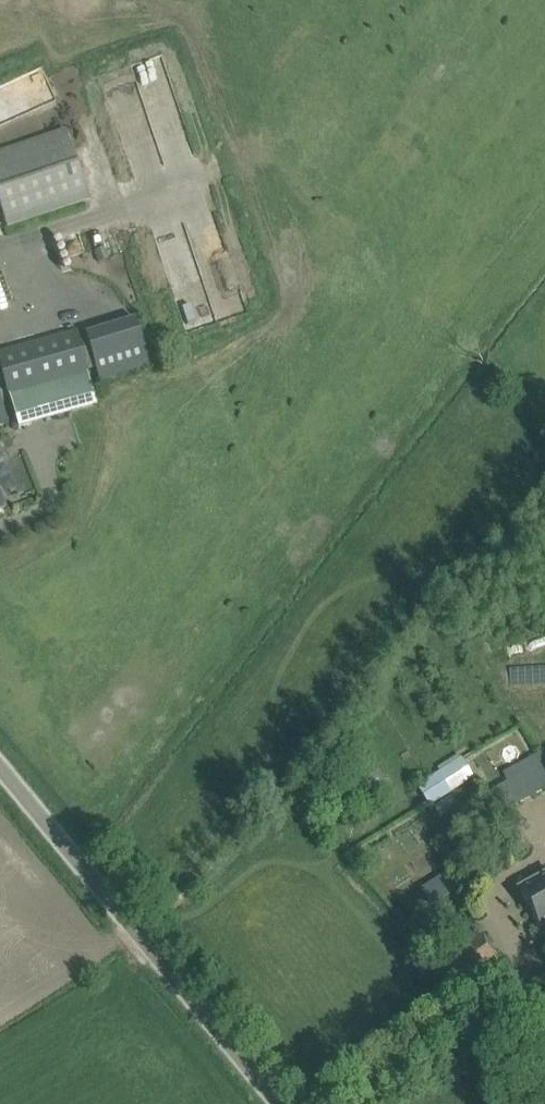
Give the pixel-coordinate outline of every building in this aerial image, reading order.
[(162,151),(152,113),(179,106),(166,56),(104,72),(128,160),(162,151)] [(66,127),(0,150),(0,206),(8,228),(91,200),(66,127)] [(150,365),(135,318),(85,333),(100,380),(150,365)] [(76,329),(0,350),(0,361),(19,427),(97,405),(76,329)] [(8,423),(0,394),(0,426),(8,423)] [(474,777),(459,755),(415,784),(430,806),(474,777)] [(514,766),(531,795),(544,786),(544,779),(532,756),(514,766)] [(540,929),(544,926),(544,874),(518,889),(540,929)] [(477,929),(445,950),(467,984),(499,964),(477,929)]
